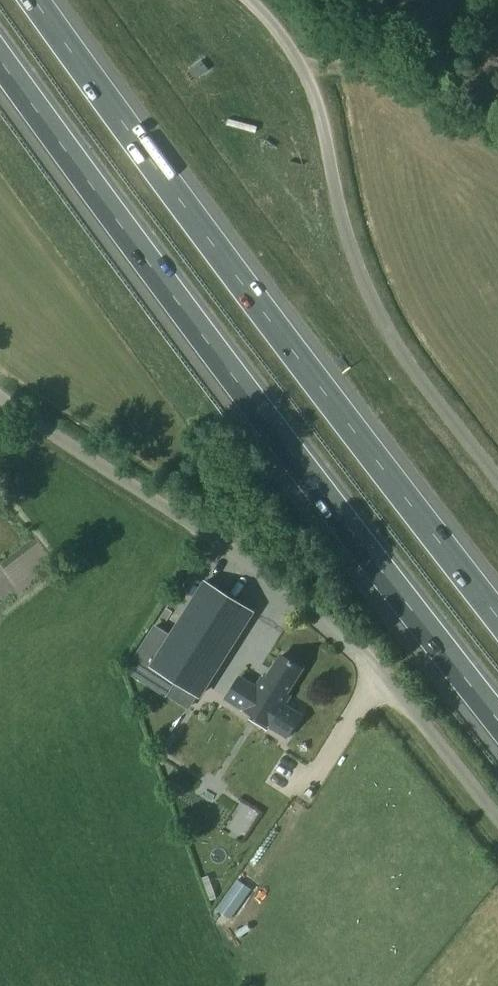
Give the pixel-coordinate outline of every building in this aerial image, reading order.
[(252,610),(201,578),(161,642),(148,633),(125,670),(149,685),(157,671),(197,696),(252,610)] [(238,676),(223,698),(284,737),(299,714),(280,702),(284,695),(285,696),(303,668),(280,653),(262,680),(263,681),(258,689),(238,676)] [(220,802),(206,806),(209,819),(223,816),(220,802)] [(203,900),(226,895),(213,831),(189,836),(203,900)]
